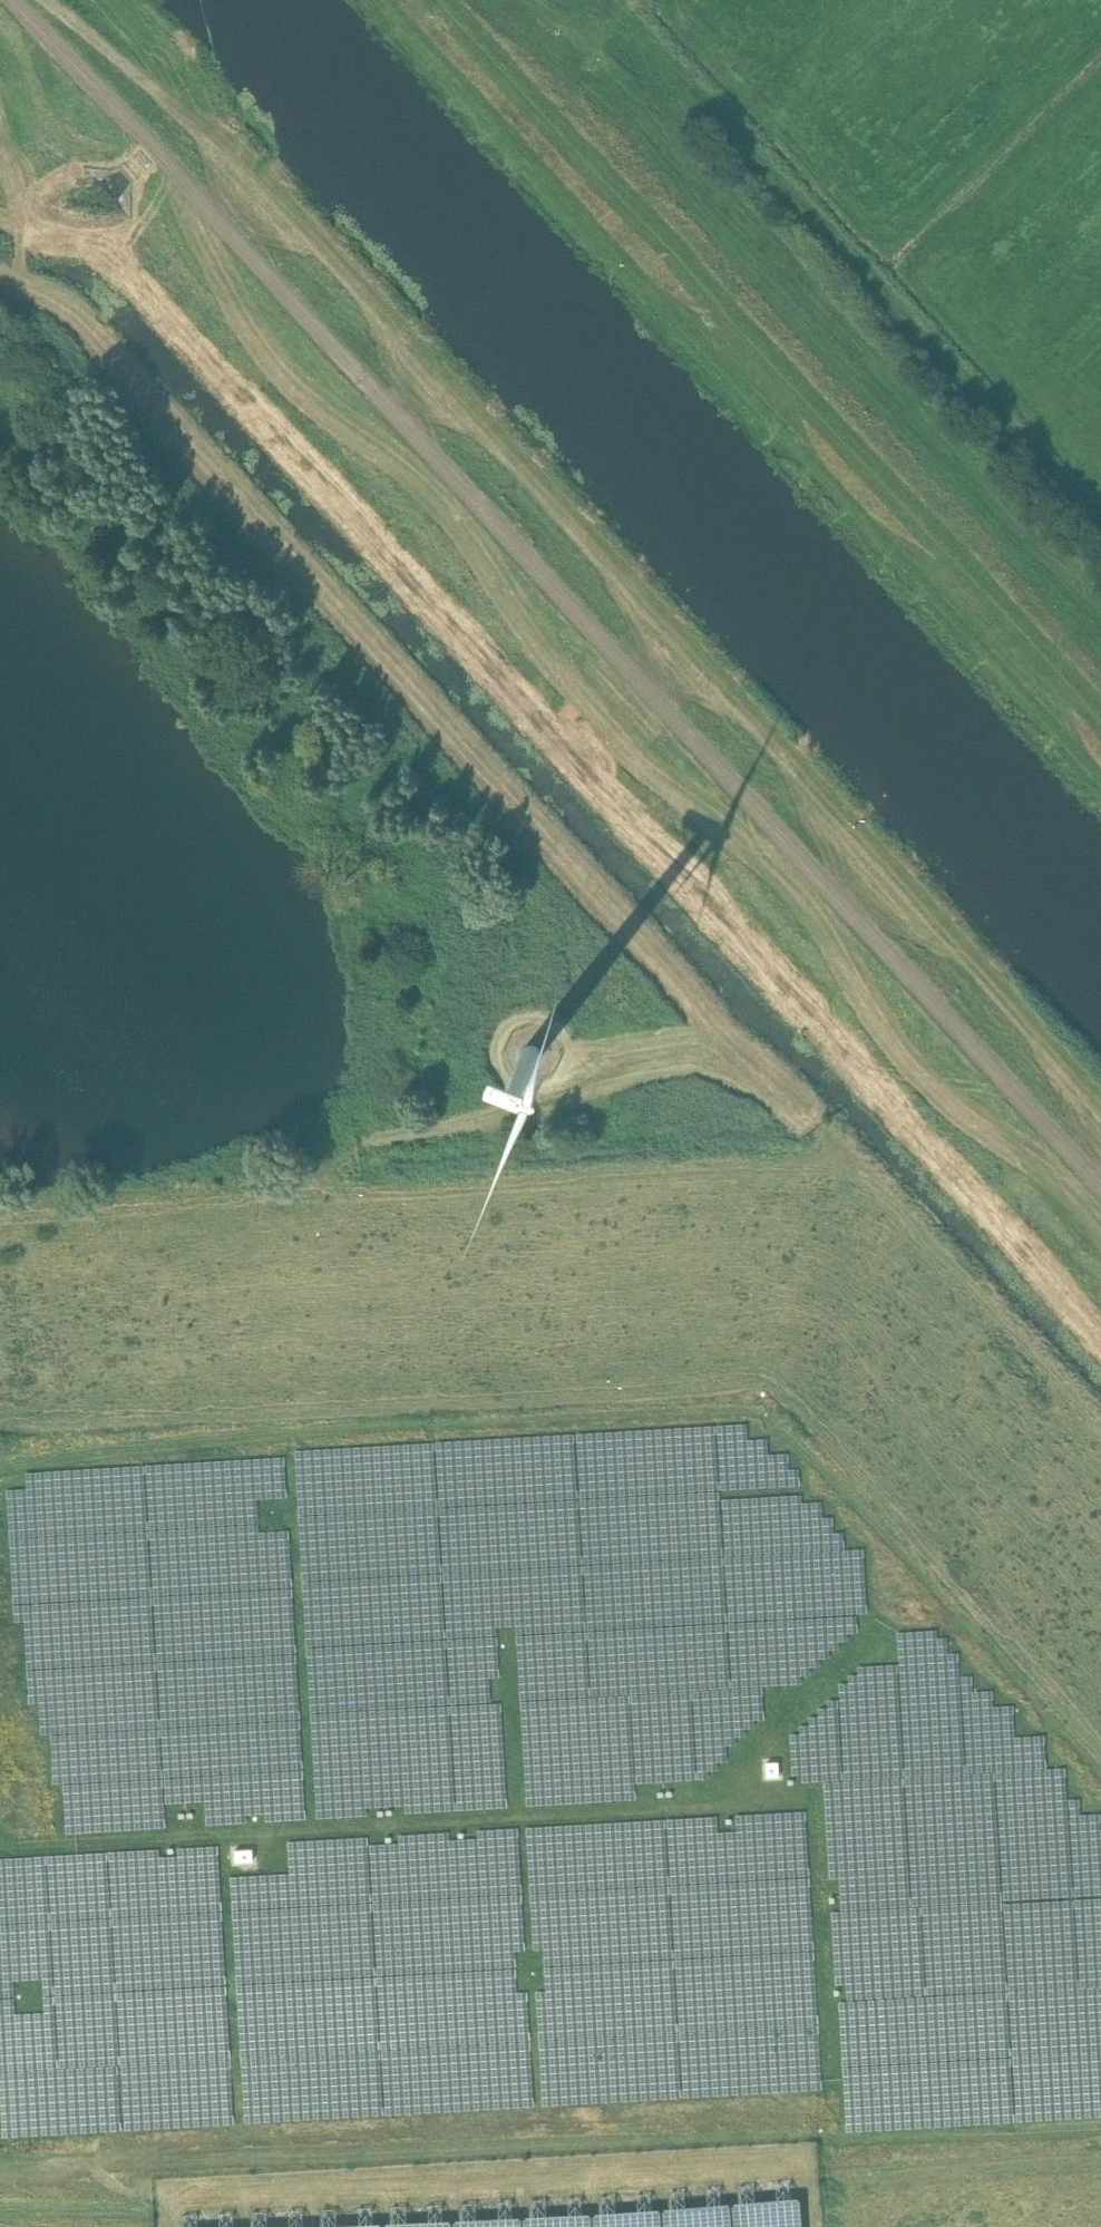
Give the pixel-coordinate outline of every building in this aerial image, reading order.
[(531,1045),(527,1046),(524,1048),(522,1051),(521,1055),(522,1058),(524,1061),(527,1063),(531,1064),(534,1064),(538,1062),(540,1058),(541,1055),(540,1051),(538,1047),(535,1045),(531,1045)] [(766,1777),(749,1778),(749,1790),(766,1789),(766,1777)] [(251,1847),(234,1848),(234,1860),(251,1859),(251,1847)]
